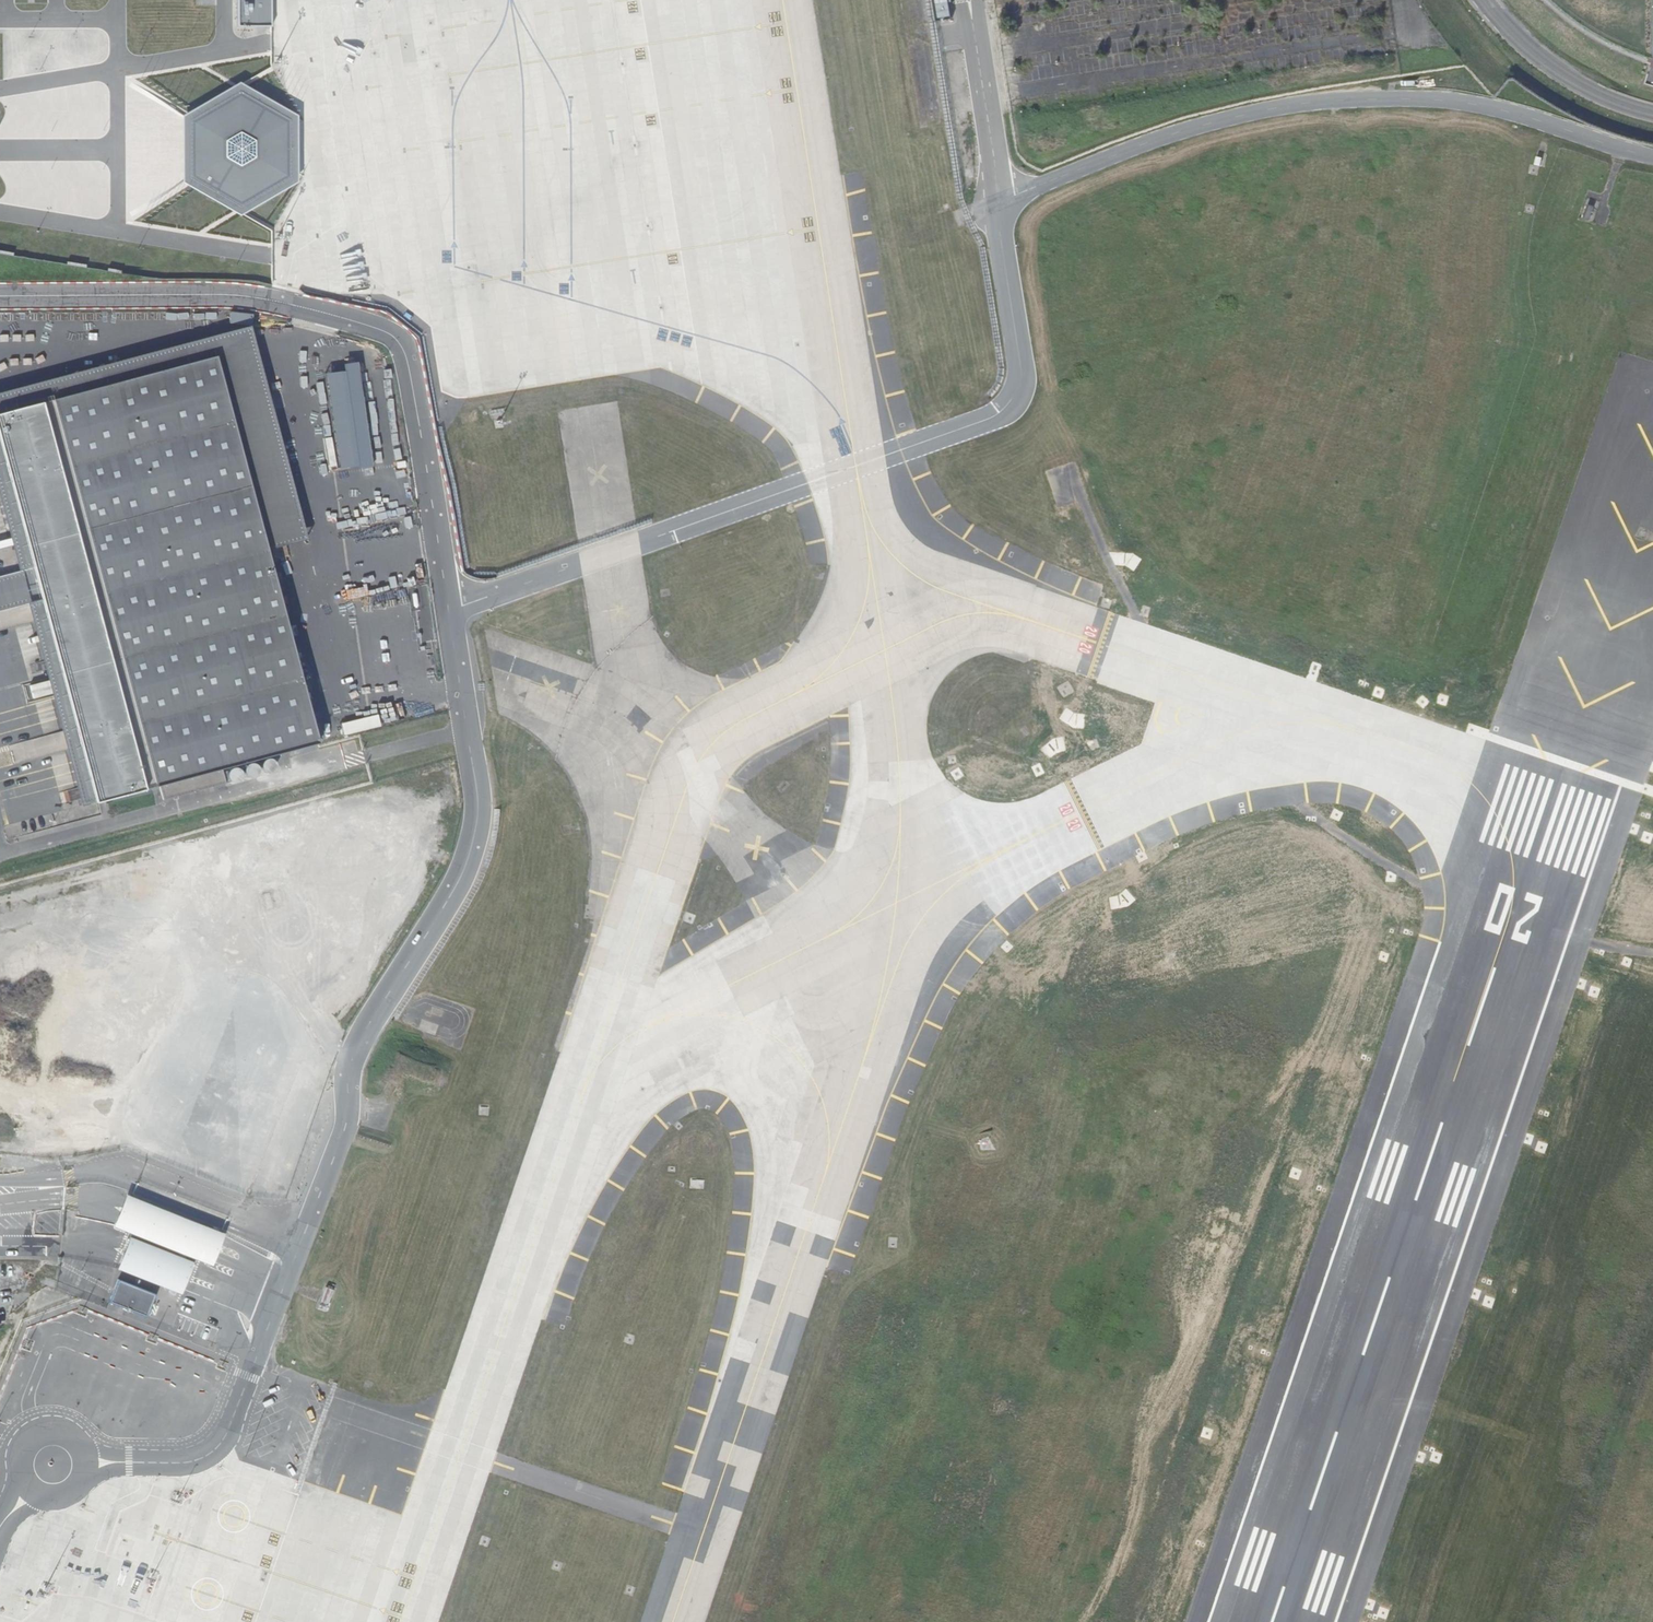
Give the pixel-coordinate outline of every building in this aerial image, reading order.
[(235,26),(267,26),(267,0),(235,0),(235,26)] [(936,18),(950,16),(948,0),(933,0),(936,18)] [(289,122),(238,92),(188,122),(221,143),(221,159),(190,181),(240,208),(289,180),(289,122)] [(106,798),(317,741),(327,738),(273,546),(315,534),(259,326),(48,380),(53,400),(6,411),(44,559),(0,573),(0,610),(54,594),(106,798)] [(345,372),(326,375),(338,468),(371,465),(358,363),(345,364),(345,372)] [(126,1194),(113,1226),(213,1265),(225,1233),(126,1194)] [(197,1263),(127,1235),(115,1268),(183,1295),(197,1263)] [(118,1279),(109,1302),(147,1317),(156,1294),(118,1279)]
